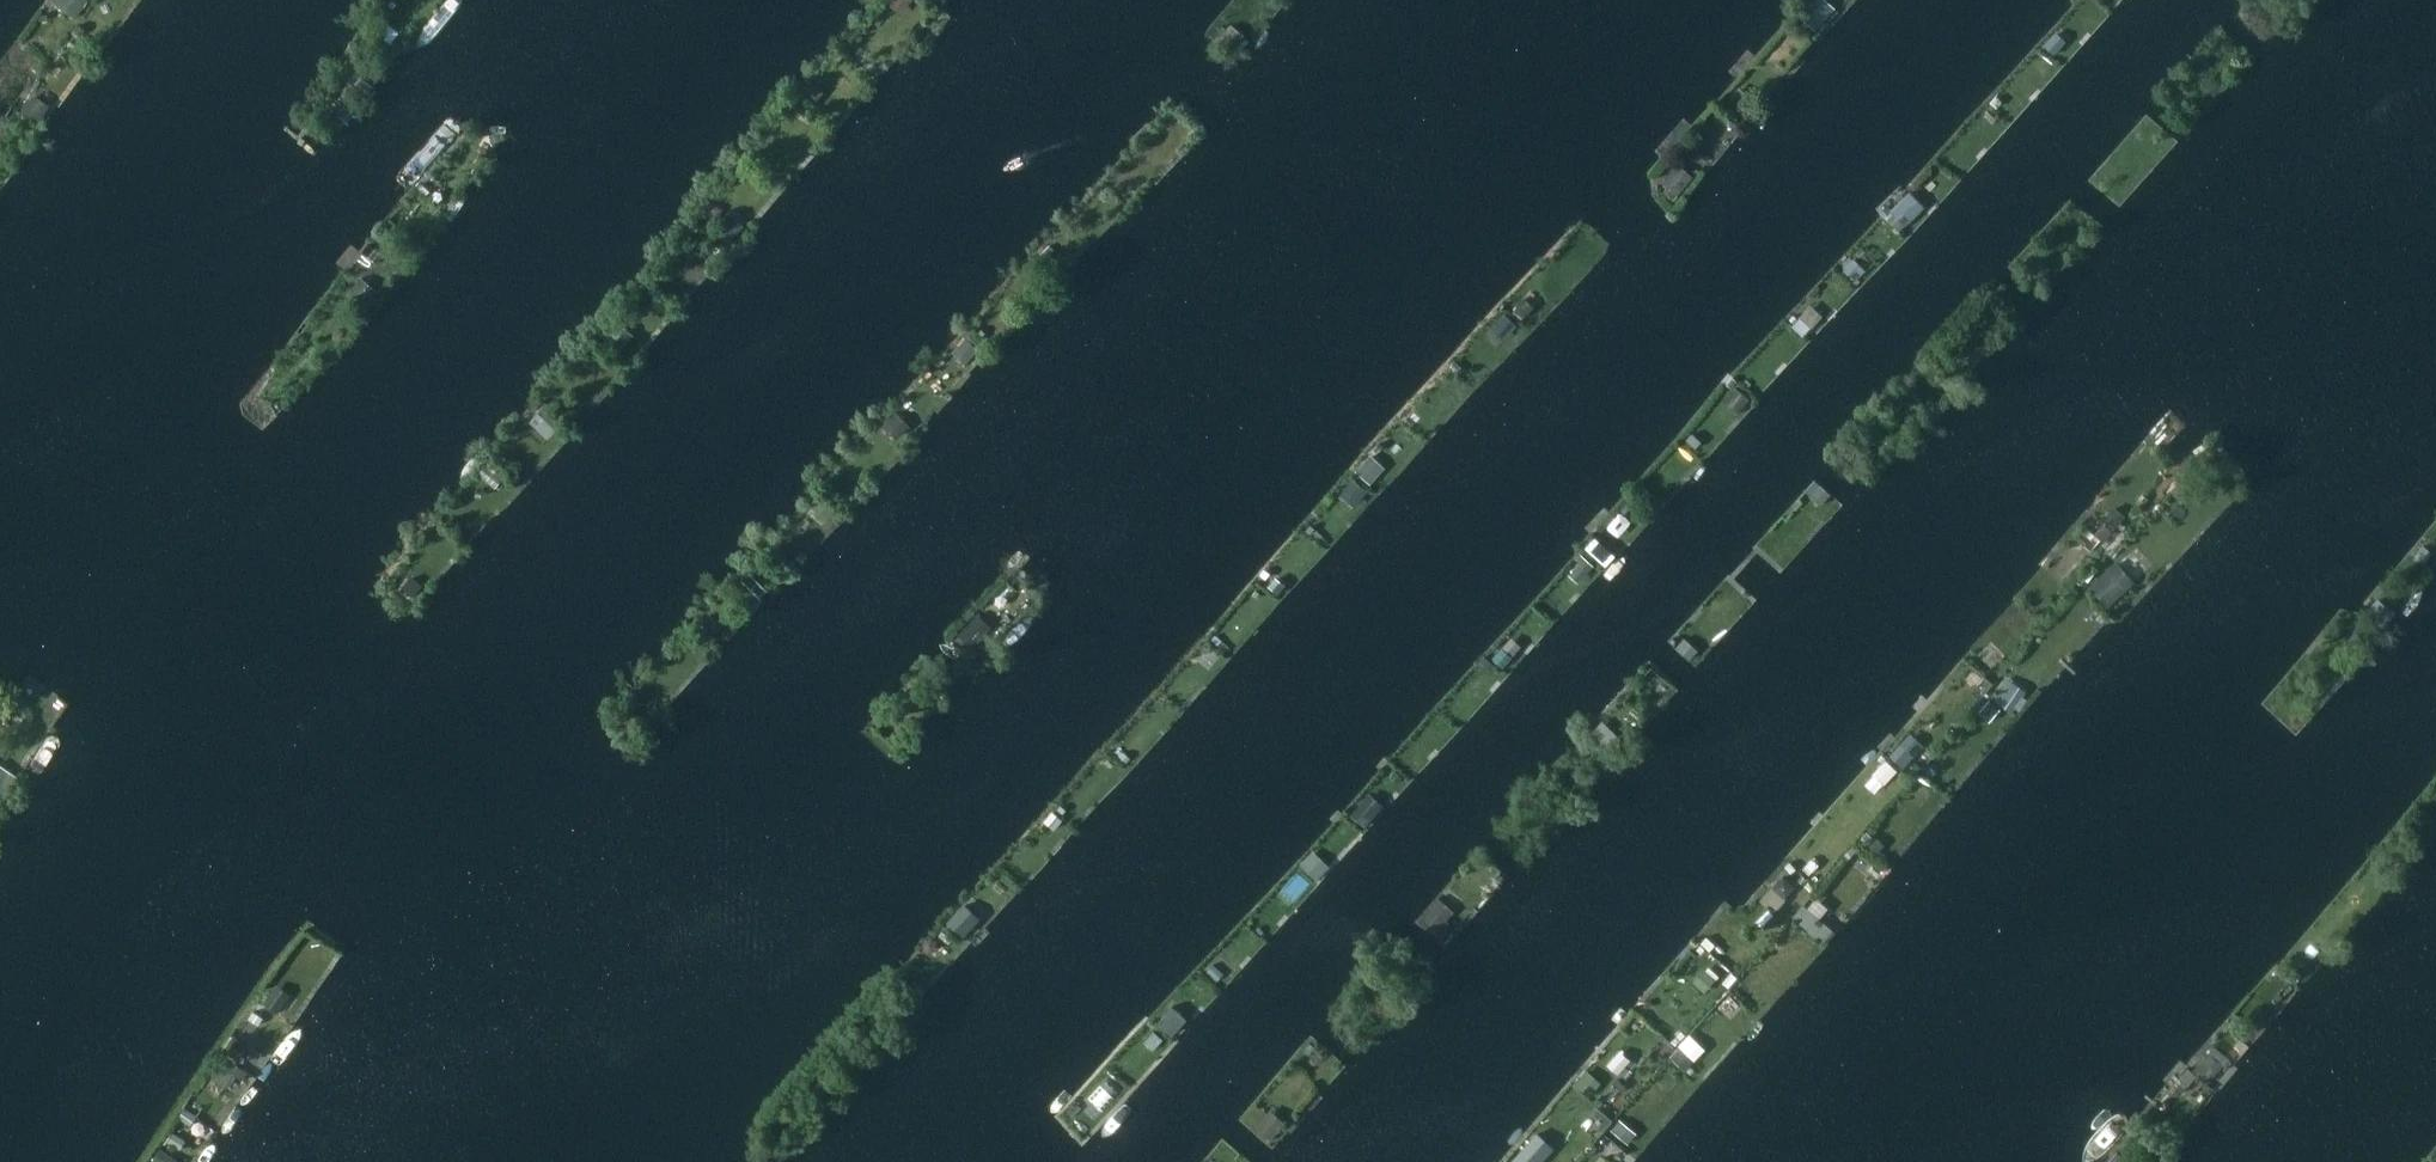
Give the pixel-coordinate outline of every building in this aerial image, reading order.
[(54,3),(75,19),(88,0),(56,0),(54,3)] [(906,10),(914,0),(895,0),(906,10)] [(1231,26),(1224,35),(1231,41),(1239,33),(1231,26)] [(2054,34),(2043,45),(2054,55),(2065,44),(2054,34)] [(363,77),(353,89),(368,101),(378,88),(363,77)] [(816,83),(808,91),(817,100),(825,93),(816,83)] [(33,94),(23,110),(40,121),(50,105),(33,94)] [(1674,169),(1662,183),(1678,196),(1690,182),(1674,169)] [(1903,197),(1890,211),(1905,226),(1918,213),(1903,197)] [(375,249),(368,257),(378,264),(384,256),(375,249)] [(1853,259),(1843,269),(1855,281),(1865,270),(1853,259)] [(1032,263),(1021,276),(1034,287),(1046,274),(1032,263)] [(1523,298),(1513,309),(1523,319),(1534,308),(1523,298)] [(1504,315),(1494,326),(1506,337),(1516,326),(1504,315)] [(1799,318),(1792,326),(1803,336),(1810,328),(1799,318)] [(970,339),(956,353),(969,365),(983,352),(970,339)] [(1735,387),(1726,398),(1740,410),(1749,399),(1735,387)] [(1913,402),(1907,409),(1917,418),(1924,411),(1913,402)] [(900,411),(890,421),(904,435),(914,425),(900,411)] [(1692,433),(1686,440),(1695,448),(1701,442),(1692,433)] [(1865,444),(1857,453),(1863,459),(1872,450),(1865,444)] [(1370,455),(1355,471),(1370,484),(1385,468),(1370,455)] [(488,463),(479,474),(496,488),(505,478),(488,463)] [(1352,479),(1343,490),(1358,502),(1367,491),(1352,479)] [(1816,480),(1806,491),(1811,495),(1822,505),(1831,494),(1820,484),(1816,480)] [(2179,483),(2171,491),(2182,503),(2190,495),(2179,483)] [(1641,484),(1631,496),(1643,506),(1653,495),(1641,484)] [(826,491),(817,501),(834,516),(843,506),(826,491)] [(1629,503),(1622,510),(1626,513),(1632,506),(1629,503)] [(2113,506),(2103,518),(2114,528),(2124,516),(2113,506)] [(2103,523),(2094,534),(2103,542),(2112,531),(2103,523)] [(1595,537),(1585,548),(1606,566),(1615,556),(1595,537)] [(2423,545),(2411,559),(2420,567),(2432,553),(2423,545)] [(1581,561),(1573,570),(1582,578),(1594,565),(1581,554),(1577,558),(1581,561)] [(2108,569),(2089,586),(2108,607),(2127,590),(2108,569)] [(1275,577),(1268,586),(1278,594),(1285,585),(1275,577)] [(410,578),(403,586),(414,596),(422,587),(410,578)] [(977,614),(957,636),(972,649),(991,627),(977,614)] [(711,619),(705,626),(716,636),(723,629),(711,619)] [(2357,627),(2351,634),(2368,647),(2374,640),(2357,627)] [(1685,638),(1676,648),(1690,660),(1698,650),(1685,638)] [(1484,656),(1477,665),(1486,673),(1493,664),(1484,656)] [(908,688),(900,697),(911,708),(920,698),(908,688)] [(2000,689),(1993,699),(2012,712),(2019,702),(2000,689)] [(1988,702),(1978,713),(1989,722),(1999,712),(1988,702)] [(626,710),(616,723),(628,733),(638,720),(626,710)] [(1603,720),(1592,732),(1610,750),(1621,739),(1603,720)] [(1912,732),(1890,756),(1903,769),(1925,745),(1912,732)] [(1124,752),(1120,756),(1126,762),(1130,758),(1124,752)] [(1889,759),(1876,773),(1887,782),(1900,768),(1889,759)] [(15,778),(0,767),(0,800),(15,778)] [(1394,772),(1389,777),(1397,784),(1401,778),(1394,772)] [(1363,800),(1350,815),(1365,828),(1378,812),(1363,800)] [(1053,811),(1045,820),(1056,830),(1064,821),(1053,811)] [(1879,839),(1872,846),(1879,852),(1886,845),(1879,839)] [(1313,850),(1300,864),(1316,880),(1329,866),(1313,850)] [(1813,861),(1805,869),(1811,874),(1819,865),(1813,861)] [(1493,890),(1504,877),(1499,872),(1488,885),(1493,890)] [(1783,875),(1775,883),(1777,892),(1784,898),(1796,886),(1783,875)] [(1429,910),(1418,923),(1440,942),(1453,928),(1446,922),(1454,913),(1438,899),(1437,898),(1428,909),(1429,910)] [(1802,904),(1791,917),(1821,943),(1832,930),(1802,904)] [(963,906),(954,916),(969,929),(978,919),(963,906)] [(1769,910),(1757,922),(1763,927),(1774,914),(1769,910)] [(1213,964),(1205,971),(1216,982),(1224,974),(1213,964)] [(2279,968),(2272,977),(2284,988),(2292,979),(2279,968)] [(1706,970),(1694,982),(1704,992),(1716,980),(1706,970)] [(908,971),(902,977),(907,981),(913,975),(908,971)] [(272,991),(263,1003),(278,1014),(287,1001),(272,991)] [(256,1000),(251,1007),(261,1014),(266,1006),(256,1000)] [(1172,1006),(1157,1022),(1172,1035),(1186,1019),(1172,1006)] [(1154,1032),(1144,1042),(1153,1051),(1163,1039),(1154,1032)] [(1309,1055),(1315,1047),(1310,1042),(1304,1050),(1309,1055)] [(1679,1046),(1669,1055),(1685,1070),(1694,1061),(1679,1046)] [(2207,1052),(2192,1071),(2208,1084),(2223,1065),(2207,1052)] [(2188,1067),(2178,1078),(2187,1086),(2197,1075),(2188,1067)] [(1580,1076),(1573,1084),(1588,1098),(1595,1089),(1580,1076)] [(1256,1125),(1254,1126),(1270,1139),(1284,1123),(1269,1109),(1256,1125)] [(1620,1120),(1611,1130),(1628,1144),(1636,1133),(1620,1120)] [(1513,1161),(1514,1161),(1540,1161),(1552,1148),(1536,1134),(1513,1161)] [(1238,1155),(1229,1146),(1218,1157),(1223,1161),(1232,1161),(1238,1155)] [(152,1161),(180,1161),(160,1149),(152,1161)]
